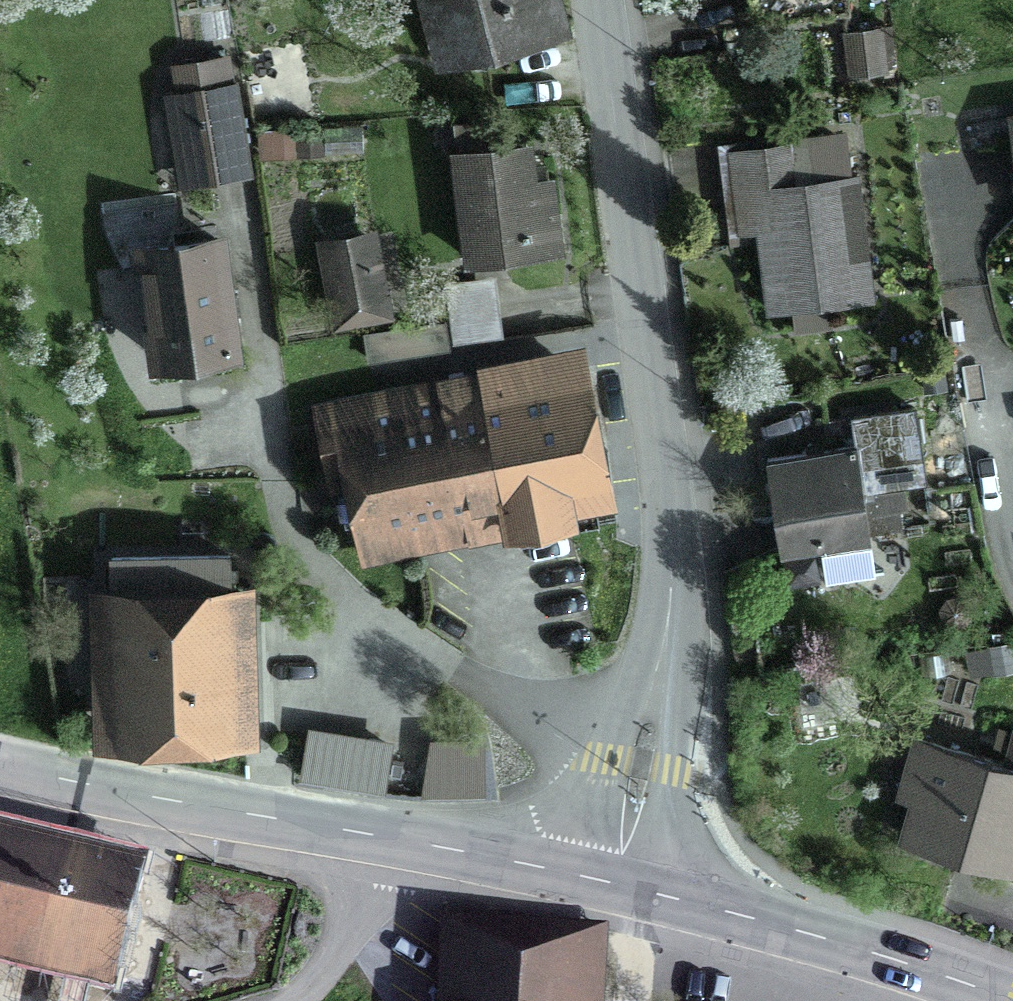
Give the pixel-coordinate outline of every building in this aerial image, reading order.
[(438,67),(548,43),(539,0),(423,0),(438,67)] [(873,34),(844,38),(851,81),(879,77),(873,34)] [(221,66),(174,72),(189,188),(236,182),(221,66)] [(834,147),(723,162),(732,232),(759,228),(771,314),(854,303),(834,147)] [(525,159),(454,167),(466,268),(552,258),(545,192),(529,194),(525,159)] [(368,244),(322,251),(334,328),(380,320),(368,244)] [(216,248),(143,255),(156,381),(229,373),(216,248)] [(444,321),(365,333),(369,359),(449,346),(444,321)] [(569,513),(565,493),(598,486),(575,369),(482,387),(479,372),(436,381),(439,397),(320,421),(333,484),(354,480),(365,532),(506,504),(510,524),(569,513)] [(854,418),(858,445),(768,458),(781,548),(820,542),(826,581),(875,574),(863,490),(924,481),(914,409),(854,418)] [(92,745),(244,745),(243,587),(91,588),(92,745)] [(918,760),(898,843),(1009,870),(1012,854),(1012,763),(1008,782),(918,760)] [(131,863),(51,847),(11,838),(0,836),(0,954),(107,976),(131,863)] [(446,929),(445,1000),(581,1000),(582,932),(446,929)]
